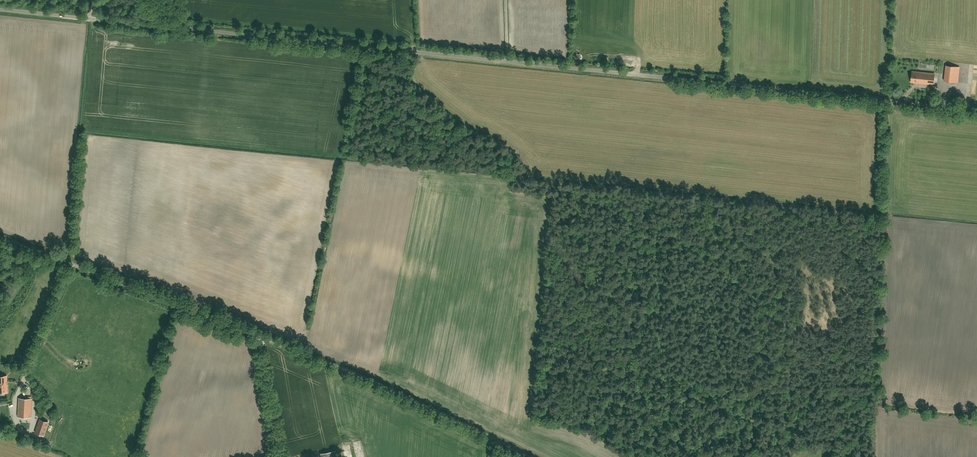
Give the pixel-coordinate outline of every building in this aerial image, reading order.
[(958,82),(959,67),(946,66),(944,80),(958,82)] [(912,71),(911,82),(933,85),(934,74),(912,71)] [(31,417),(32,399),(19,398),(18,417),(31,417)] [(40,419),(35,433),(43,436),(48,422),(40,419)]
